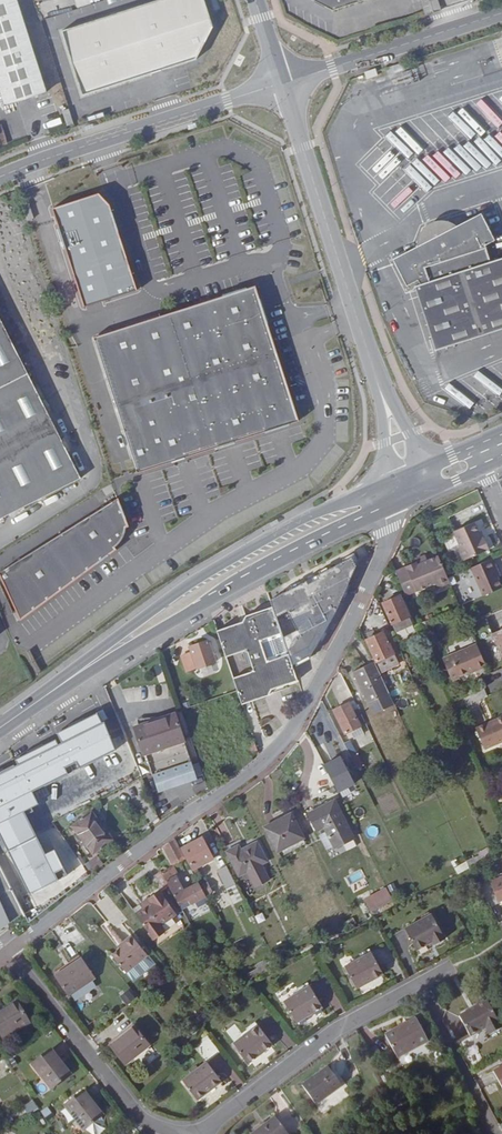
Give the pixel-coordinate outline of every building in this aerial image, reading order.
[(17,0),(0,0),(0,91),(4,104),(46,92),(17,0)] [(62,31),(82,96),(196,59),(212,27),(203,0),(157,0),(62,31)] [(92,4),(91,0),(75,0),(78,9),(92,4)] [(334,9),(362,0),(313,0),(334,9)] [(425,16),(431,14),(427,0),(422,0),(420,1),(425,16)] [(440,11),(436,0),(427,0),(431,14),(440,11)] [(401,63),(384,69),(386,75),(404,70),(401,63)] [(66,125),(73,122),(68,108),(61,110),(66,125)] [(29,199),(22,201),(27,216),(34,214),(29,199)] [(421,282),(416,284),(438,348),(493,329),(496,334),(501,332),(501,252),(490,257),(484,241),(494,236),(481,213),(456,227),(446,220),(439,219),(433,220),(421,226),(417,232),(415,236),(416,249),(392,262),(405,284),(418,277),(421,282)] [(255,286),(94,338),(138,471),(298,420),(255,286)] [(76,465),(0,336),(0,510),(76,465)] [(116,549),(114,546),(125,528),(128,527),(117,498),(0,573),(0,576),(20,618),(116,549)] [(487,546),(484,539),(481,539),(474,521),(453,531),(460,547),(459,547),(458,548),(463,561),(486,550),(486,549),(487,546)] [(353,553),(271,599),(271,604),(282,634),(289,655),(291,662),(312,653),(357,560),(353,553)] [(447,578),(438,555),(427,560),(418,563),(417,561),(395,571),(406,595),(435,582),(436,583),(437,587),(449,583),(447,578)] [(427,560),(425,555),(416,559),(417,561),(418,563),(427,560)] [(498,577),(494,568),(496,566),(493,558),(470,568),(482,596),(501,587),(498,577)] [(456,580),(454,575),(447,578),(449,583),(450,583),(456,580)] [(409,616),(399,595),(382,603),(392,624),(409,616)] [(240,619),(216,627),(225,654),(247,646),(254,667),(232,675),(241,702),(267,693),(266,689),(297,677),(291,662),(289,655),(268,662),(262,641),(282,634),(271,604),(245,613),(246,617),(240,619)] [(412,624),(409,616),(392,624),(395,632),(412,624)] [(394,653),(389,644),(388,645),(381,631),(375,634),(373,629),(365,633),(368,638),(366,639),(376,662),(394,653)] [(492,633),(501,657),(501,629),(492,633)] [(216,663),(208,642),(191,648),(193,653),(182,657),(188,673),(216,663)] [(486,666),(476,643),(442,658),(452,681),(459,678),(458,676),(469,672),(469,673),(486,666)] [(399,663),(394,653),(376,662),(381,672),(399,663)] [(389,693),(374,662),(353,671),(368,703),(389,693)] [(394,704),(389,693),(368,703),(372,713),(394,704)] [(360,726),(349,702),(333,710),(345,734),(350,731),(360,726)] [(157,809),(201,798),(179,712),(135,724),(149,776),(148,776),(157,809)] [(0,772),(0,835),(28,894),(58,880),(25,812),(39,806),(32,790),(116,750),(99,713),(58,732),(63,743),(0,772)] [(493,720),(494,723),(488,725),(487,723),(475,728),(484,749),(501,741),(501,716),(493,720)] [(364,733),(360,726),(350,731),(354,738),(364,733)] [(245,743),(250,758),(257,752),(253,739),(245,743)] [(363,765),(357,754),(351,757),(356,769),(363,765)] [(340,755),(322,763),(336,790),(353,782),(340,755)] [(354,838),(334,800),(308,814),(316,831),(324,827),(334,848),(354,838)] [(70,825),(93,855),(114,839),(91,809),(70,825)] [(303,838),(291,813),(264,827),(277,851),(303,838)] [(173,835),(160,842),(164,848),(173,865),(185,858),(176,840),(173,835)] [(214,859),(202,837),(182,848),(193,870),(214,859)] [(267,861),(257,841),(240,850),(238,845),(226,851),(239,876),(267,861)] [(492,854),(488,847),(478,853),(482,860),(492,854)] [(466,861),(469,868),(482,861),(479,856),(466,861)] [(236,884),(226,865),(217,870),(226,889),(236,884)] [(26,917),(0,866),(0,937),(26,917)] [(184,890),(175,874),(177,873),(173,866),(162,872),(179,905),(183,903),(188,899),(192,897),(194,901),(198,908),(208,902),(205,896),(200,886),(198,883),(184,890)] [(169,886),(160,870),(150,877),(159,890),(160,892),(169,886)] [(247,874),(240,877),(246,890),(253,887),(247,874)] [(490,881),(498,902),(501,900),(501,876),(490,881)] [(211,893),(206,883),(200,886),(205,896),(211,893)] [(371,912),(392,900),(386,889),(364,900),(371,912)] [(160,925),(176,915),(160,892),(159,890),(149,897),(152,901),(142,908),(135,913),(153,940),(165,932),(160,925)] [(142,908),(152,901),(149,897),(140,903),(142,908)] [(212,909),(208,902),(198,908),(201,915),(212,909)] [(445,938),(431,913),(405,928),(416,950),(432,941),(434,944),(445,938)] [(126,972),(147,954),(131,935),(123,942),(125,944),(119,949),(111,955),(126,972)] [(383,974),(371,951),(344,966),(356,988),(383,974)] [(94,978),(81,958),(56,975),(69,995),(70,994),(91,979),(94,978)] [(251,980),(269,970),(264,961),(256,965),(258,968),(257,968),(248,974),(251,980)] [(74,999),(95,985),(91,979),(70,994),(74,999)] [(323,1007),(309,985),(283,1001),(296,1023),(323,1007)] [(126,1004),(137,996),(131,987),(119,995),(126,1004)] [(501,1028),(498,1021),(487,1000),(459,1016),(470,1037),(485,1028),(489,1035),(501,1028)] [(17,1003),(0,1013),(0,1034),(3,1038),(29,1023),(17,1003)] [(415,1018),(385,1034),(397,1058),(428,1042),(415,1018)] [(248,1063),(272,1045),(257,1025),(233,1043),(248,1063)] [(149,1045),(134,1026),(110,1045),(125,1064),(149,1045)] [(51,1089),(69,1074),(50,1051),(32,1065),(51,1089)] [(221,1081),(206,1061),(181,1080),(197,1100),(221,1081)] [(341,1086),(328,1066),(301,1085),(315,1104),(341,1086)] [(501,1089),(501,1066),(493,1071),(501,1089)] [(84,1130),(102,1115),(83,1091),(65,1106),(84,1130)] [(33,1101),(23,1107),(28,1115),(38,1109),(33,1101)] [(275,1117),(252,1133),(288,1133),(275,1117)]
